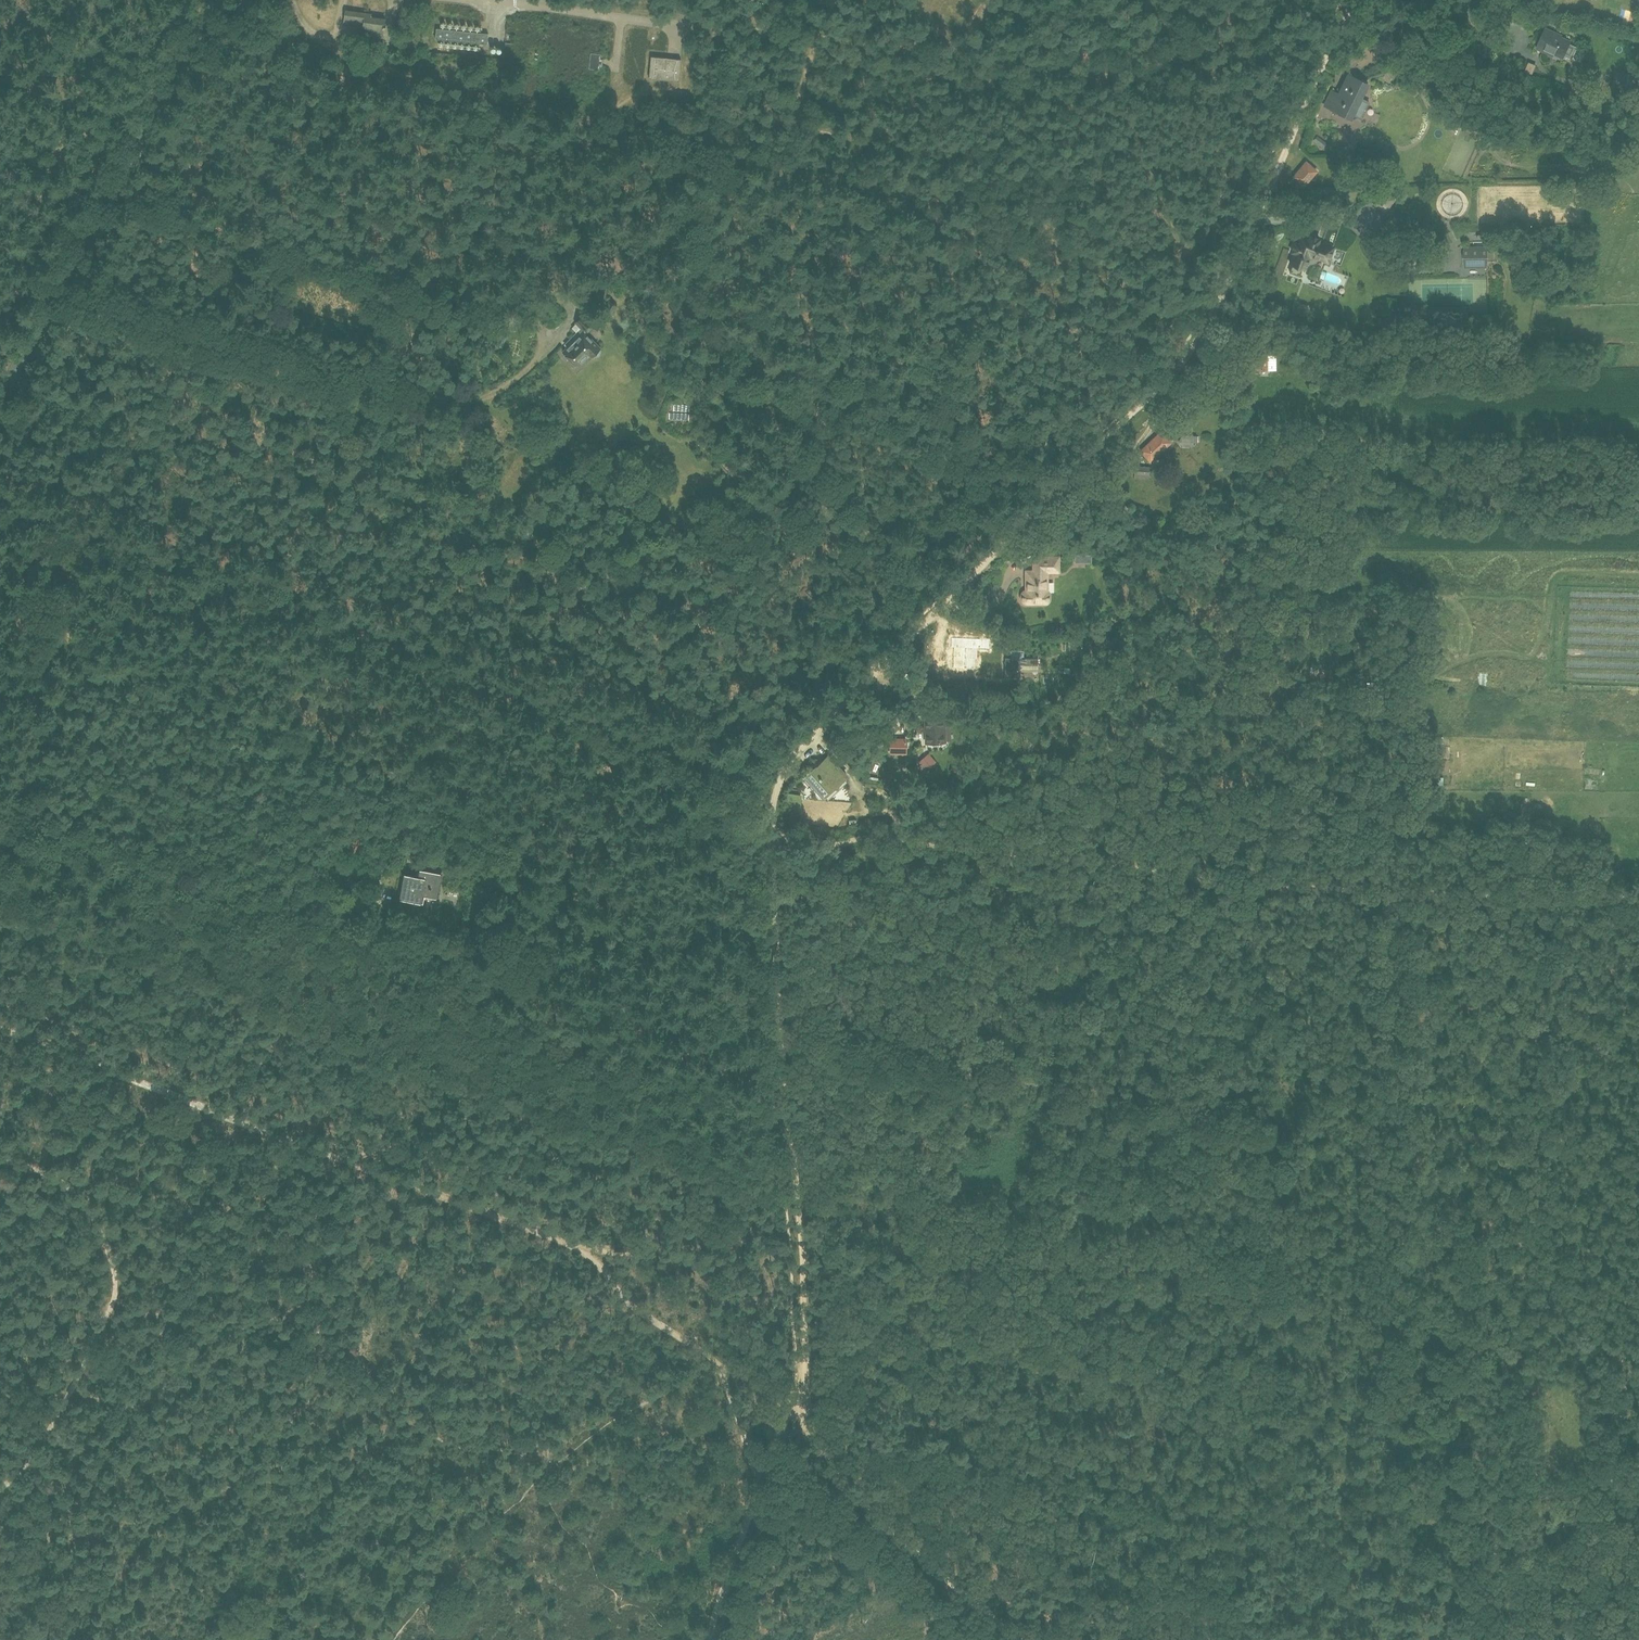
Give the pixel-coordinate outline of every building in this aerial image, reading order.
[(383,37),(386,19),(371,16),(372,13),(347,9),(345,22),(364,25),(362,34),(383,37)] [(1630,26),(1634,11),(1628,10),(1624,25),(1630,26)] [(487,45),(488,33),(436,28),(435,39),(487,45)] [(1577,47),(1570,44),(1571,42),(1555,35),(1556,33),(1547,28),(1538,46),(1564,58),(1565,56),(1572,59),(1577,47)] [(1478,55),(1491,57),(1494,38),(1481,36),(1478,55)] [(510,60),(505,50),(497,54),(502,64),(510,60)] [(599,71),(601,54),(590,53),(589,70),(599,71)] [(679,81),(681,59),(651,56),(649,78),(679,81)] [(1367,83),(1365,80),(1364,79),(1363,79),(1361,80),(1349,74),(1339,93),(1332,90),(1325,105),(1350,118),(1353,113),(1361,118),(1369,102),(1360,97),(1363,92),(1365,93),(1369,84),(1367,83)] [(1491,106),(1496,94),(1483,89),(1479,101),(1491,106)] [(1458,138),(1467,133),(1462,125),(1454,130),(1458,138)] [(1306,162),(1289,182),(1295,187),(1305,187),(1305,184),(1316,171),(1306,162)] [(1456,218),(1465,213),(1461,207),(1452,212),(1456,218)] [(1305,268),(1310,256),(1313,255),(1328,261),(1333,246),(1319,241),(1320,238),(1310,235),(1309,237),(1301,234),(1298,242),(1296,241),(1292,251),(1295,252),(1290,263),(1293,264),(1290,272),(1300,275),(1303,268),(1305,268)] [(1464,268),(1487,268),(1487,246),(1464,246),(1464,268)] [(608,318),(618,322),(623,307),(614,304),(608,318)] [(600,354),(601,352),(601,350),(600,348),(585,332),(594,324),(583,313),(574,322),(576,324),(572,327),(576,332),(565,343),(568,346),(563,352),(578,366),(590,354),(592,356),(594,357),(596,357),(598,356),(600,354)] [(1248,369),(1266,369),(1266,356),(1248,356),(1248,369)] [(1221,379),(1235,378),(1234,366),(1220,367),(1221,379)] [(1168,445),(1173,442),(1161,430),(1157,433),(1158,434),(1141,450),(1150,460),(1155,456),(1158,458),(1161,459),(1165,455),(1165,452),(1163,449),(1168,444),(1168,445)] [(1149,480),(1150,466),(1134,465),(1134,479),(1149,480)] [(1028,605),(1048,604),(1049,603),(1050,602),(1051,600),(1051,597),(1051,594),(1050,592),(1048,590),(1049,573),(1061,572),(1061,555),(1032,555),(1032,569),(1025,569),(1025,589),(1023,590),(1022,591),(1021,592),(1020,594),(1020,597),(1020,599),(1021,601),(1022,603),(1024,604),(1028,605)] [(951,648),(954,648),(953,667),(977,668),(977,647),(990,648),(991,638),(951,637),(951,648)] [(951,740),(950,718),(942,718),(927,719),(928,741),(951,740)] [(909,751),(911,742),(905,741),(905,740),(890,740),(890,752),(905,752),(905,750),(909,751)] [(926,771),(936,763),(928,754),(919,761),(926,771)] [(844,778),(847,775),(829,756),(814,770),(826,782),(823,785),(829,791),(844,778)] [(1541,810),(1535,810),(1532,813),(1532,818),(1535,821),(1542,821),(1544,818),(1544,813),(1541,810)] [(438,896),(442,874),(419,870),(418,877),(404,875),(400,897),(416,900),(423,901),(425,894),(438,896)]
